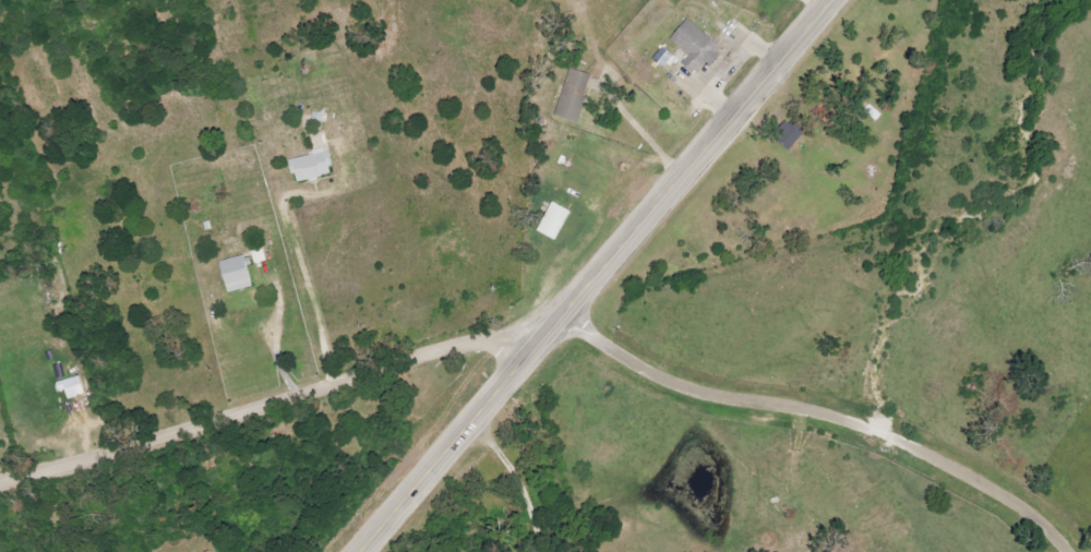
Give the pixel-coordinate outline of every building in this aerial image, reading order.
[(690,56),(683,64),(695,75),(707,61),(710,64),(723,49),(689,19),(671,39),(690,56)] [(653,59),(667,70),(677,58),(663,47),(653,59)] [(578,123),(592,75),(570,69),(556,117),(578,123)] [(779,134),(786,140),(781,145),(790,152),(806,132),(791,119),(779,134)] [(328,145),(325,132),(312,136),(316,149),(328,145)] [(297,184),(334,174),(328,149),(291,159),(297,184)] [(572,212),(553,202),(538,232),(556,241),(572,212)] [(221,261),(228,293),(253,288),(246,256),(221,261)] [(69,399),(86,394),(81,376),(57,382),(60,392),(66,390),(69,399)]
